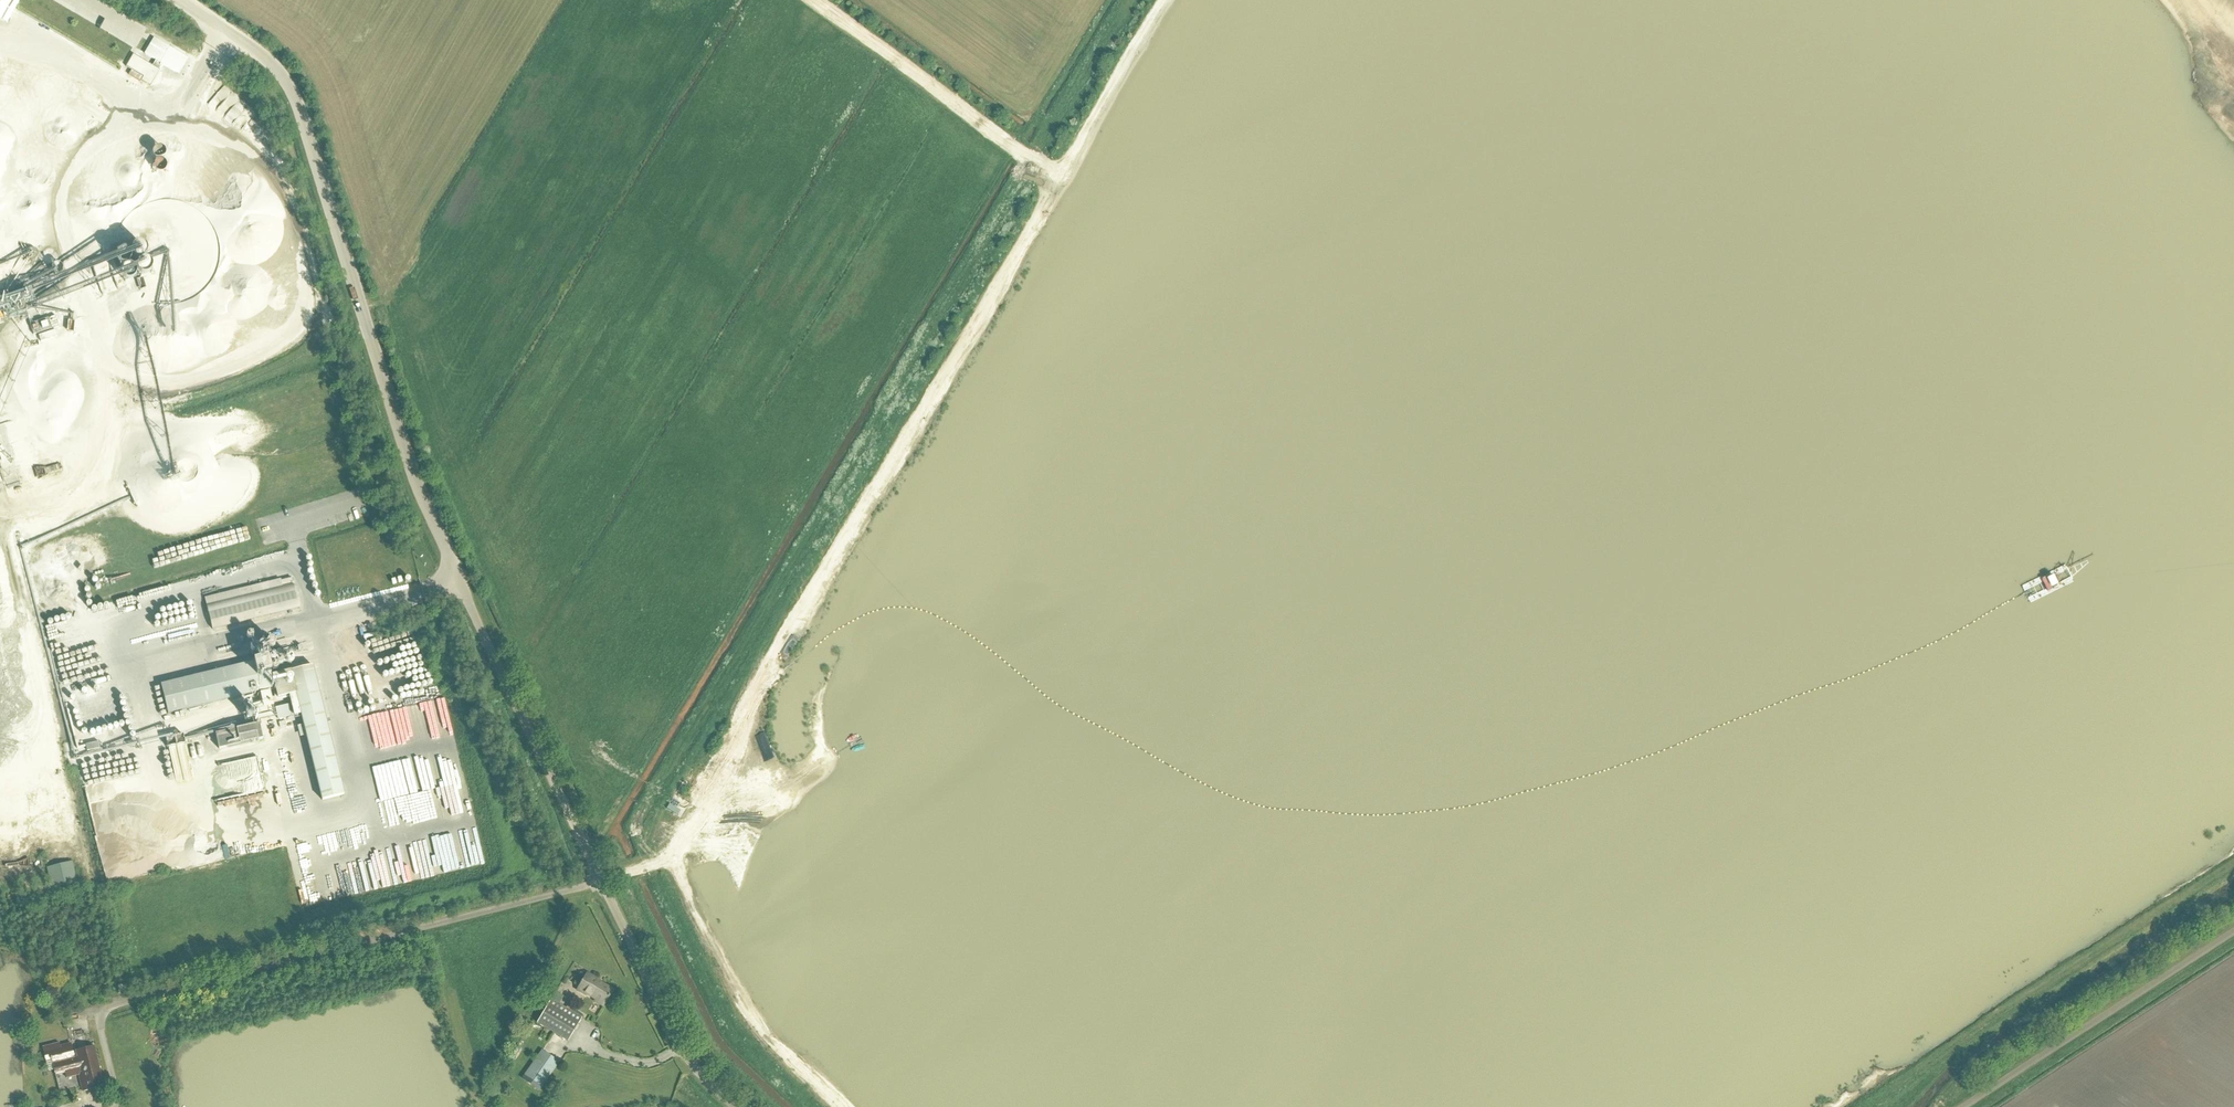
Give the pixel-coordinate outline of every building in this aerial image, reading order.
[(7,24),(20,3),(15,0),(0,0),(0,20),(7,24)] [(138,85),(143,88),(145,83),(150,86),(164,65),(176,72),(185,56),(154,37),(145,54),(156,60),(153,66),(133,54),(126,66),(143,77),(138,85)] [(23,61),(22,68),(41,73),(43,67),(23,61)] [(19,456),(5,460),(2,450),(0,450),(0,464),(5,479),(24,473),(19,456)] [(273,535),(260,539),(264,552),(277,549),(273,535)] [(203,597),(211,630),(298,609),(290,576),(203,597)] [(116,640),(173,625),(171,617),(114,632),(116,640)] [(170,638),(167,630),(144,637),(147,645),(170,638)] [(363,667),(363,649),(351,649),(351,667),(363,667)] [(253,662),(160,684),(168,714),(256,692),(260,706),(273,702),(269,689),(275,688),(277,698),(285,697),(286,704),(289,704),(292,716),(297,715),(293,695),(295,694),(321,801),(344,796),(312,666),(272,676),(271,676),(270,673),(267,658),(253,662)] [(287,705),(273,708),(276,720),(292,716),(289,704),(286,704),(287,705)] [(236,735),(235,732),(215,737),(218,752),(239,747),(240,750),(263,745),(259,730),(236,735)] [(174,787),(191,784),(185,752),(169,755),(174,787)] [(279,761),(290,758),(288,752),(277,755),(279,761)] [(269,777),(263,778),(265,791),(271,790),(269,777)] [(250,806),(251,811),(215,818),(218,832),(268,822),(264,804),(250,806)] [(338,831),(339,840),(352,839),(351,821),(344,822),(345,830),(338,831)] [(587,995),(594,999),(593,1001),(603,1007),(613,991),(607,987),(599,983),(600,981),(586,974),(585,976),(580,973),(574,985),(578,987),(577,990),(586,996),(587,995)] [(551,1000),(537,1023),(568,1042),(582,1018),(551,1000)] [(51,1062),(59,1095),(81,1089),(82,1094),(103,1089),(93,1049),(75,1053),(76,1058),(73,1059),(70,1046),(59,1048),(59,1045),(42,1050),(46,1063),(51,1062)] [(522,1079),(539,1091),(559,1062),(541,1050),(522,1079)] [(41,1099),(50,1095),(46,1084),(36,1088),(41,1099)]
